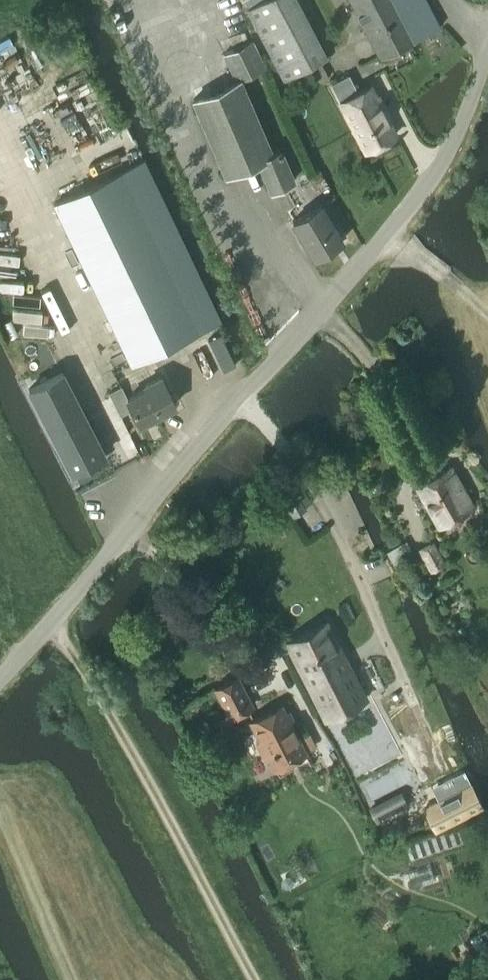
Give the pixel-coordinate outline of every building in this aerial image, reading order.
[(297,0),(263,0),(245,9),(283,80),(327,56),(297,0)] [(379,58),(439,27),(428,5),(425,0),(349,0),(379,58)] [(223,55),(235,80),(240,77),(241,79),(266,67),(253,40),(223,55)] [(349,74),(331,84),(340,101),(340,102),(365,151),(395,135),(381,108),(383,107),(377,95),(375,97),(369,86),(358,92),(349,74)] [(241,79),(240,77),(235,80),(192,98),(225,176),(258,162),(270,191),(293,181),(279,149),(272,152),(241,79)] [(220,321),(144,160),(55,202),(131,363),(220,321)] [(342,240),(320,203),(291,220),(313,258),(342,240)] [(62,372),(28,390),(70,472),(104,454),(62,372)] [(174,405),(159,375),(141,384),(143,387),(126,396),(120,386),(108,392),(120,416),(131,410),(139,424),(174,405)] [(416,487),(438,527),(473,507),(450,467),(416,487)] [(444,564),(432,542),(418,550),(430,572),(444,564)] [(286,643),(325,722),(366,699),(328,624),(286,643)] [(213,688),(229,719),(253,707),(236,676),(213,688)] [(266,754),(273,769),(306,752),(281,704),(249,721),(259,740),(255,742),(262,756),(266,754)] [(481,806),(470,784),(452,793),(425,807),(436,829),(481,806)] [(469,937),(476,950),(487,943),(487,927),(469,937)]
